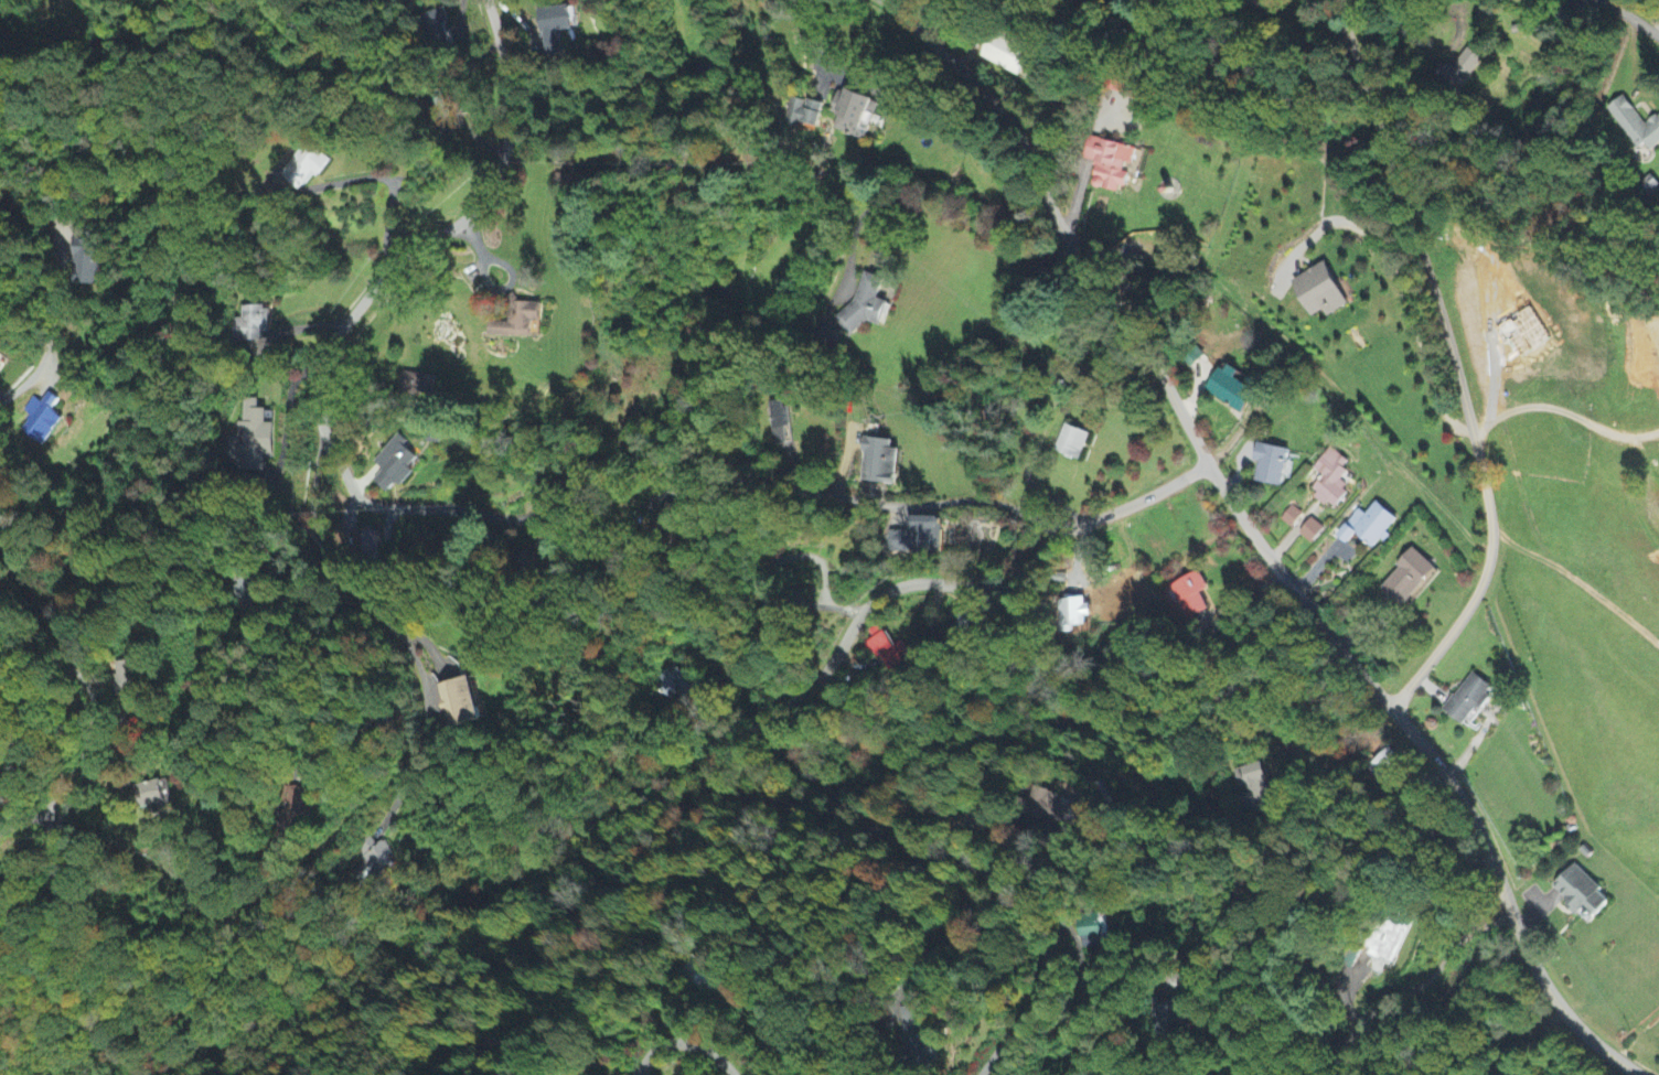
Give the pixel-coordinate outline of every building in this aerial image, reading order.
[(540,37),(574,33),(571,9),(538,13),(540,37)] [(1022,76),(1034,49),(995,33),(984,60),(1022,76)] [(1483,59),(1465,48),(1445,80),(1463,91),(1483,59)] [(875,99),(851,90),(836,129),(866,141),(871,127),(865,125),(875,99)] [(1645,158),(1658,147),(1658,116),(1647,126),(1624,97),(1607,110),(1645,158)] [(823,106),(796,98),(788,127),(815,134),(823,106)] [(281,176),(301,191),(315,174),(320,178),(333,161),(308,141),(281,176)] [(1137,148),(1100,142),(1092,187),(1125,193),(1130,165),(1134,166),(1137,148)] [(110,287),(111,245),(81,244),(80,286),(110,287)] [(1350,305),(1326,262),(1292,281),(1312,318),(1326,311),(1329,317),(1350,305)] [(884,327),(890,303),(880,300),(885,279),(859,273),(844,331),(861,335),(864,322),(884,327)] [(510,324),(490,323),(489,336),(540,338),(542,303),(511,302),(510,324)] [(268,307),(240,307),(241,320),(234,320),(234,342),(269,342),(268,307)] [(1207,392),(1245,415),(1258,393),(1235,379),(1239,372),(1225,363),(1207,392)] [(405,391),(434,394),(436,376),(407,373),(405,391)] [(266,472),(266,457),(276,457),(276,425),(267,425),(267,410),(235,410),(235,462),(237,462),(237,472),(266,472)] [(1080,462),(1091,434),(1065,424),(1055,452),(1080,462)] [(900,450),(892,449),(893,441),(876,439),(875,452),(864,451),(861,481),(896,485),(900,450)] [(1253,463),(1260,464),(1256,483),(1282,488),(1290,450),(1257,444),(1253,463)] [(1335,511),(1351,491),(1339,481),(1352,464),(1331,447),(1313,470),(1322,477),(1311,492),(1335,511)] [(1376,550),(1389,534),(1388,533),(1399,520),(1377,502),(1366,516),(1358,510),(1337,537),(1347,545),(1356,534),(1376,550)] [(1281,522),(1293,529),(1303,514),(1291,506),(1281,522)] [(912,517),(911,555),(943,555),(944,518),(912,517)] [(1300,534),(1313,545),(1325,529),(1312,519),(1300,534)] [(1378,591),(1401,612),(1439,571),(1416,550),(1378,591)] [(1210,589),(1199,571),(1169,590),(1190,623),(1211,610),(1202,595),(1210,589)] [(956,633),(982,632),(981,612),(955,613),(956,633)] [(875,640),(870,644),(891,675),(908,663),(881,626),(870,633),(875,640)] [(449,729),(486,720),(476,677),(465,680),(461,661),(435,667),(449,729)] [(1446,714),(1470,729),(1491,696),(1488,694),(1493,686),(1472,673),(1446,714)] [(1389,789),(1408,768),(1388,749),(1369,770),(1389,789)] [(177,805),(169,779),(136,789),(144,815),(177,805)] [(1588,926),(1604,911),(1592,899),(1601,891),(1577,866),(1553,889),(1588,926)] [(1081,921),(1084,947),(1112,943),(1109,918),(1081,921)]
